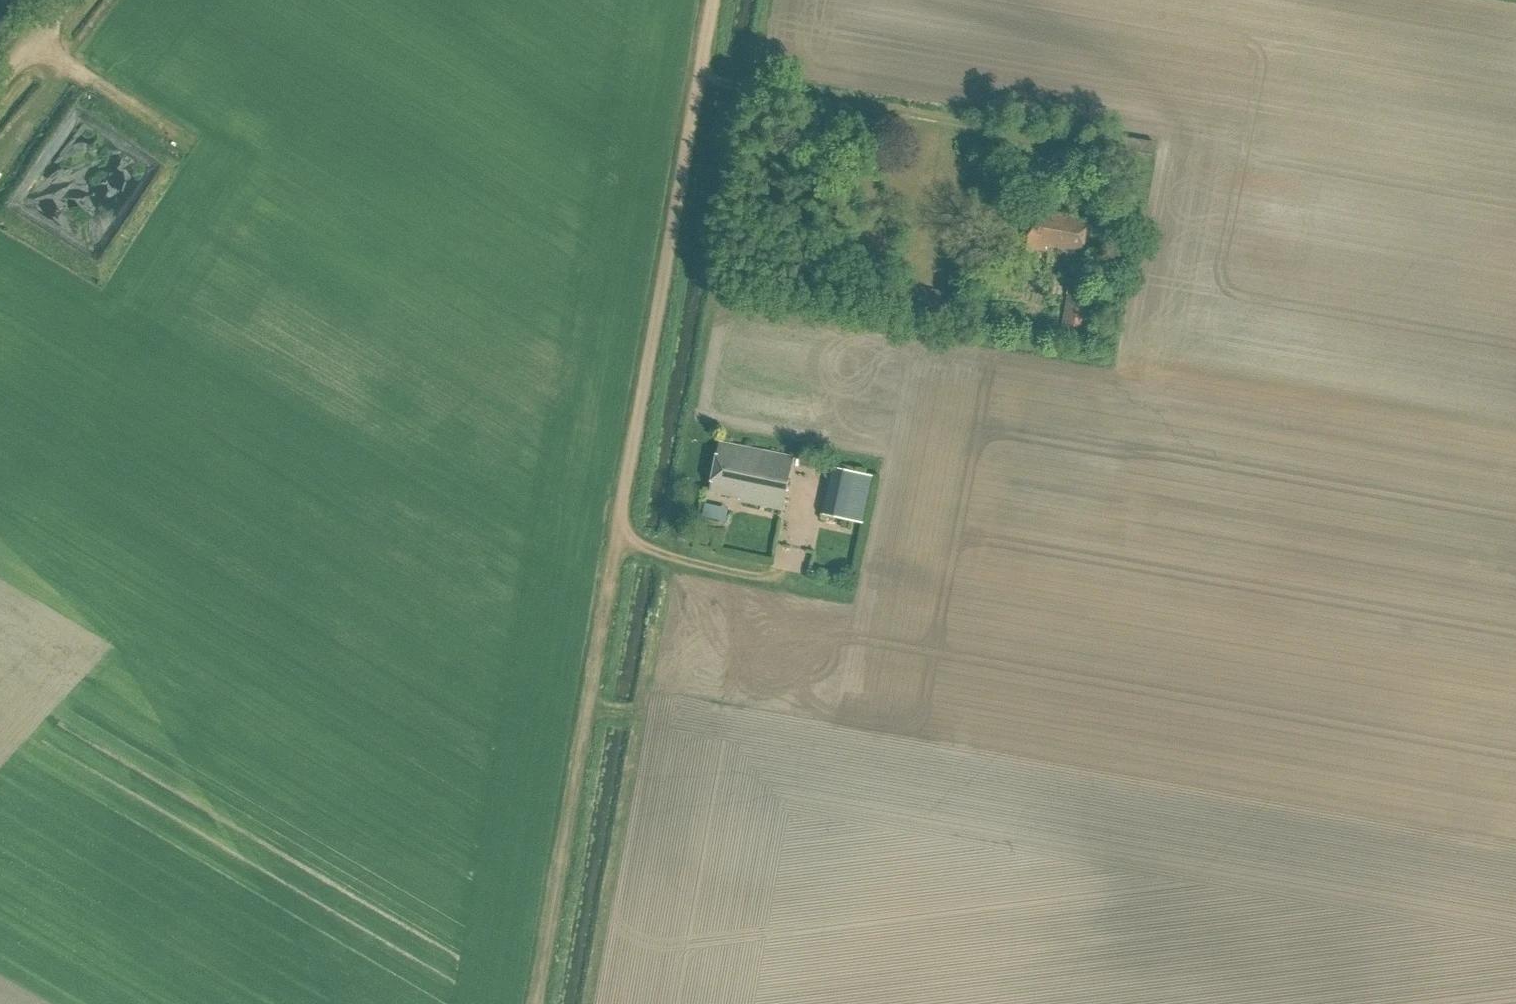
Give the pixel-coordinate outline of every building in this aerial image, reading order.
[(1129,136),(1127,149),(1147,152),(1149,139),(1129,136)] [(1028,245),(1051,249),(1051,247),(1065,250),(1064,258),(1080,260),(1087,215),(1033,207),(1028,245)] [(1082,332),(1090,289),(1070,286),(1062,328),(1082,332)] [(1091,347),(1092,336),(1077,334),(1075,345),(1091,347)] [(744,497),(743,499),(783,507),(793,453),(721,440),(711,491),(744,497)] [(832,467),(822,514),(847,519),(857,472),(832,467)] [(719,519),(720,508),(698,506),(696,517),(719,519)]
